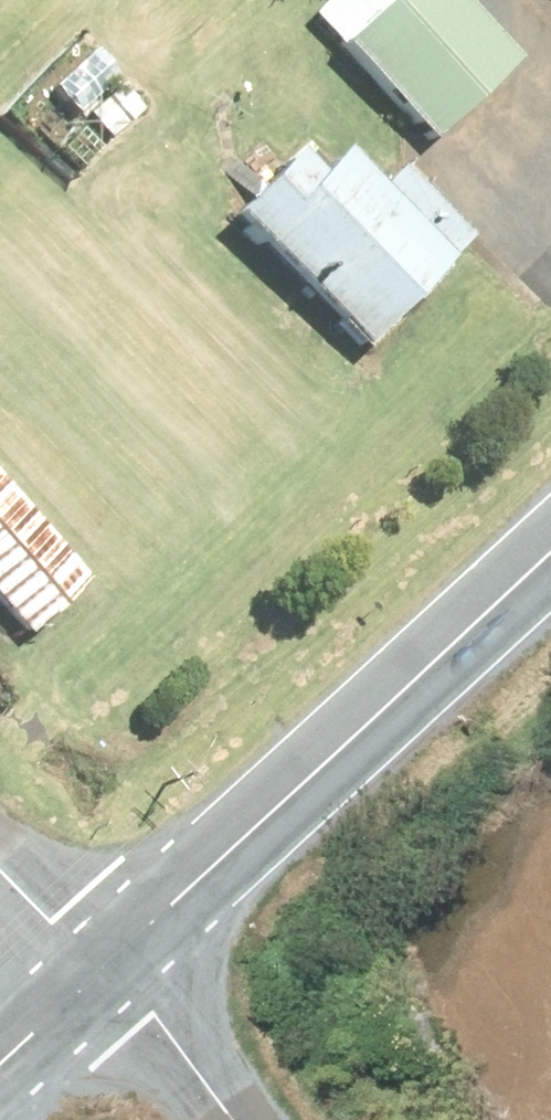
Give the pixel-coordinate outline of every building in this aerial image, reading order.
[(525,53),(474,0),(335,0),(361,25),(347,38),(411,106),(438,135),(525,53)] [(124,78),(91,108),(114,133),(147,103),(124,78)] [(64,145),(83,164),(106,141),(87,123),(64,145)] [(477,234),(406,164),(388,181),(351,143),(336,159),(324,170),(301,147),(254,195),(239,209),(370,339),(469,240),(477,234)] [(0,471),(0,594),(32,630),(94,574),(0,471)]
